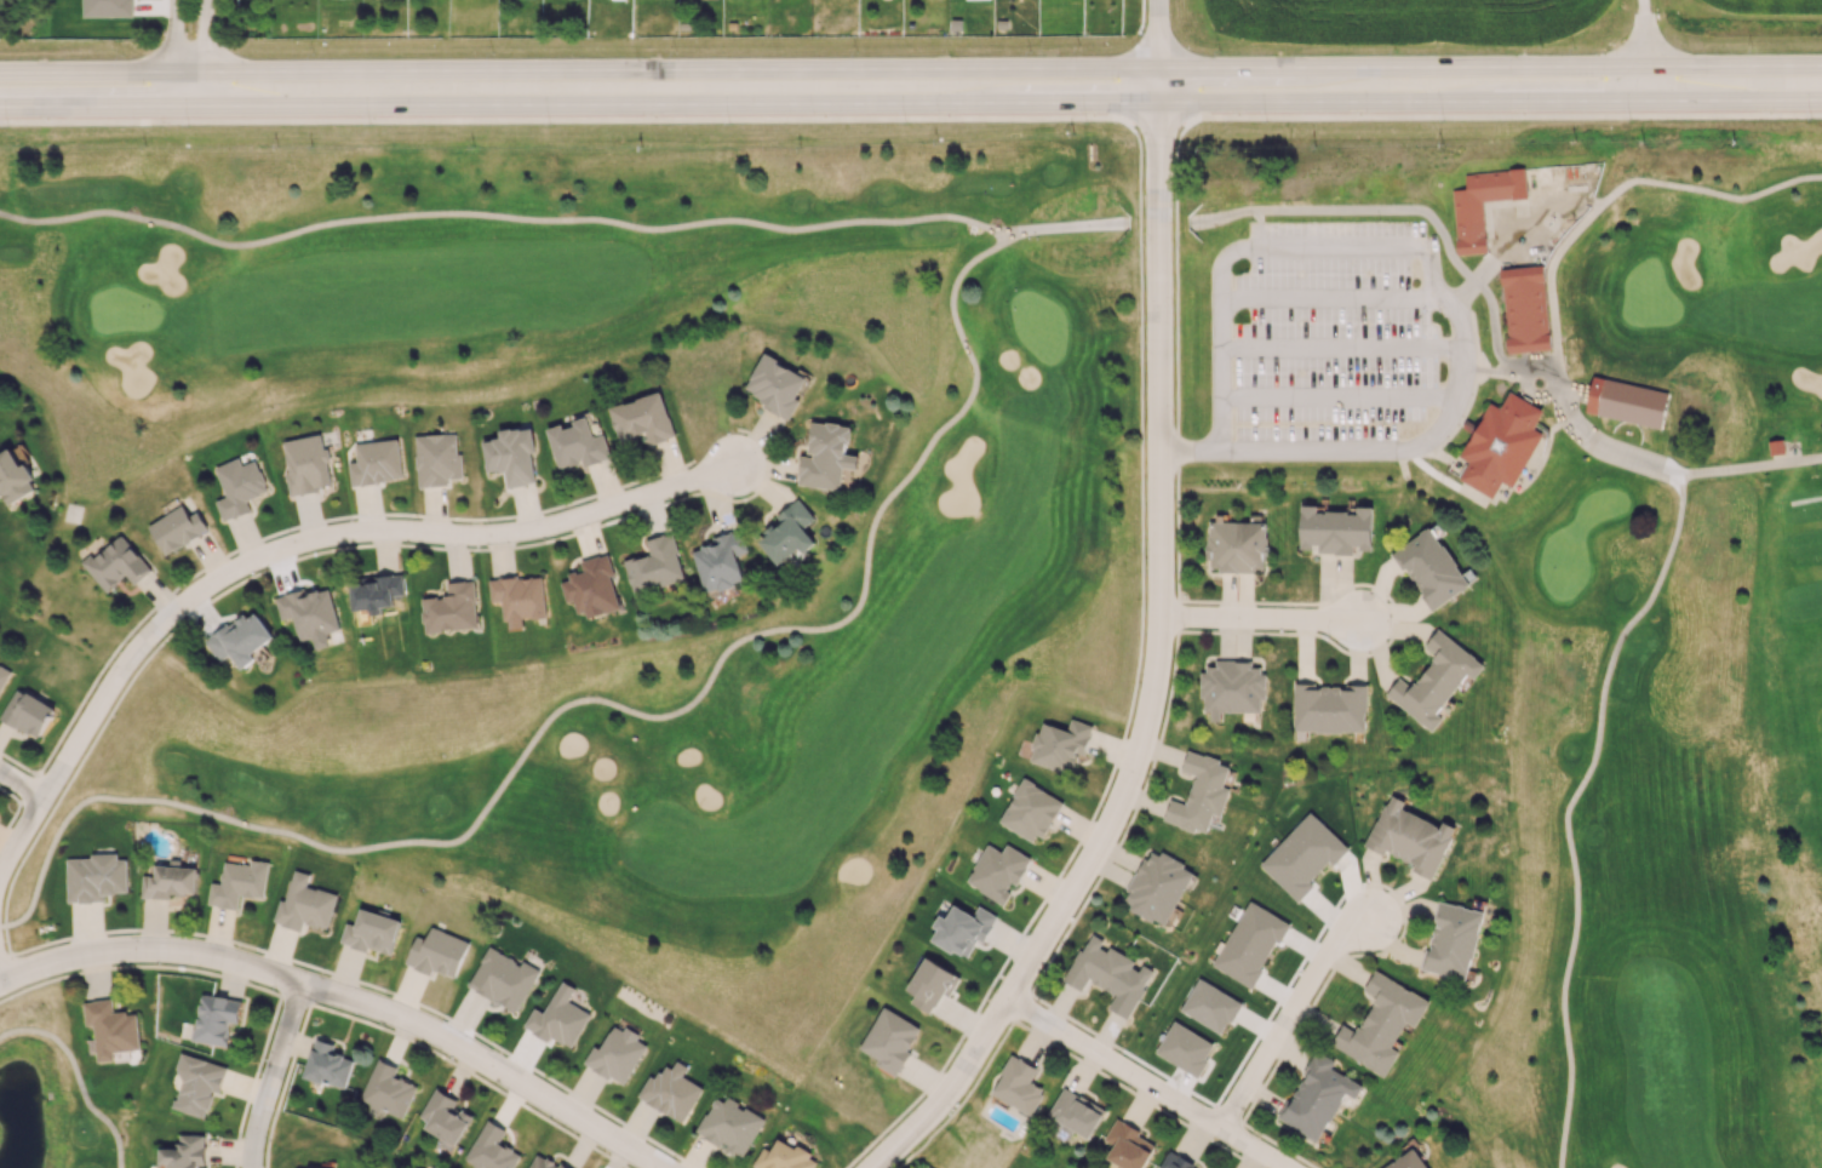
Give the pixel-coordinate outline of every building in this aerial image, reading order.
[(1453,189),(1457,253),(1486,251),(1483,201),(1528,199),(1525,167),(1467,172),(1468,188),(1453,189)] [(967,225),(966,233),(975,236),(978,229),(967,225)] [(1500,270),(1509,354),(1549,350),(1541,265),(1500,270)] [(768,353),(809,379),(797,397),(801,400),(786,422),(762,405),(766,400),(746,387),(768,353)] [(1593,376),(1583,414),(1595,417),(1604,378),(1593,376)] [(675,437),(660,391),(608,408),(619,442),(646,434),(649,445),(675,437)] [(1508,393),(1499,408),(1489,402),(1457,457),(1468,464),(1459,480),(1491,499),(1500,485),(1512,491),(1543,436),(1531,429),(1541,412),(1508,393)] [(546,430),(558,469),(582,462),(584,466),(593,463),(593,464),(607,460),(593,414),(572,420),(572,422),(546,430)] [(798,485),(842,489),(844,468),(846,453),(847,441),(853,441),(854,426),(812,422),(808,453),(814,454),(814,457),(802,456),(798,485)] [(487,472),(505,469),(508,487),(535,483),(531,453),(535,452),(531,426),(498,430),(499,438),(482,441),(487,472)] [(415,435),(417,487),(449,485),(448,478),(460,478),(459,433),(415,435)] [(281,440),(290,494),(332,487),(326,448),(323,448),(321,434),(281,440)] [(1766,440),(1769,456),(1784,453),(1783,437),(1766,440)] [(352,486),(403,479),(398,438),(354,444),(357,462),(348,463),(352,486)] [(24,462),(19,464),(11,447),(0,453),(0,497),(3,495),(7,504),(38,490),(24,462)] [(844,468),(859,469),(860,454),(846,453),(844,468)] [(214,501),(223,522),(251,511),(246,500),(268,491),(256,460),(242,465),(239,457),(214,467),(225,496),(214,501)] [(761,542),(779,565),(801,548),(804,554),(818,543),(806,527),(817,519),(798,496),(775,514),(784,523),(761,542)] [(148,525),(165,555),(208,530),(197,511),(189,515),(183,505),(148,525)] [(1372,507),(1356,506),(1355,512),(1316,511),(1316,505),(1300,505),(1299,547),(1318,547),(1318,554),(1360,555),(1360,550),(1371,550),(1372,507)] [(1267,522),(1208,521),(1207,570),(1266,571),(1267,522)] [(1393,551),(1431,610),(1470,586),(1431,526),(1393,551)] [(711,538),(713,544),(692,550),(705,593),(744,582),(736,555),(748,552),(741,529),(711,538)] [(106,592),(127,575),(133,583),(150,569),(122,533),(83,564),(106,592)] [(645,540),(649,553),(624,560),(633,594),(685,580),(672,533),(645,540)] [(612,576),(615,575),(609,553),(580,560),(583,572),(560,578),(566,602),(574,600),(577,613),(586,611),(587,617),(620,609),(612,576)] [(350,584),(353,611),(369,609),(370,615),(382,613),(381,607),(394,605),(393,596),(406,594),(403,573),(365,577),(365,582),(350,584)] [(542,574),(489,580),(491,602),(503,601),(506,629),(524,627),(523,619),(547,616),(542,574)] [(479,627),(473,580),(447,583),(449,595),(422,598),(426,633),(479,627)] [(275,596),(281,619),(294,616),(301,642),(340,631),(329,587),(306,594),(304,589),(275,596)] [(219,663),(232,654),(242,669),(256,659),(252,653),(274,638),(253,608),(205,642),(219,663)] [(1386,696),(1433,731),(1443,718),(1438,713),(1467,673),(1475,679),(1485,664),(1437,629),(1425,646),(1437,654),(1412,687),(1399,677),(1386,696)] [(1261,712),(1261,699),(1265,699),(1265,662),(1215,661),(1215,666),(1201,666),(1201,699),(1204,699),(1204,711),(1210,712),(1210,721),(1220,721),(1220,712),(1261,712)] [(11,671),(0,665),(0,691),(11,671)] [(1295,685),(1294,731),(1366,732),(1367,685),(1346,684),(1346,685),(1295,685)] [(0,718),(39,739),(56,709),(17,687),(0,718)] [(1040,721),(1029,762),(1072,774),(1078,753),(1084,755),(1092,725),(1070,719),(1067,729),(1040,721)] [(1164,821),(1207,833),(1213,813),(1222,816),(1230,788),(1224,786),(1231,763),(1187,751),(1182,771),(1195,774),(1186,804),(1171,799),(1164,821)] [(998,822),(1038,844),(1062,801),(1024,778),(998,822)] [(1433,880),(1456,827),(1443,821),(1441,826),(1401,809),(1405,801),(1388,794),(1365,846),(1384,854),(1386,851),(1415,865),(1412,871),(1433,880)] [(1349,849),(1310,811),(1259,865),(1298,902),(1315,885),(1311,880),(1329,861),(1333,865),(1349,849)] [(1006,844),(1002,852),(987,844),(965,882),(1004,904),(1011,892),(1030,857),(1006,844)] [(1166,927),(1195,871),(1150,847),(1127,892),(1129,892),(1122,904),(1166,927)] [(67,902),(104,901),(104,893),(127,893),(126,854),(90,855),(90,858),(66,858),(67,902)] [(142,875),(141,897),(169,898),(170,892),(196,893),(197,867),(180,866),(180,860),(170,859),(169,865),(152,865),(152,876),(142,875)] [(263,898),(269,862),(250,859),(249,865),(223,861),(220,883),(211,882),(207,905),(237,910),(239,895),(263,898)] [(337,894),(307,885),(310,873),(292,868),(276,923),(301,930),(303,922),(327,929),(337,894)] [(1254,988),(1287,921),(1246,901),(1213,967),(1254,988)] [(1423,970),(1468,980),(1483,910),(1438,901),(1423,970)] [(997,916),(977,905),(972,914),(954,904),(946,919),(939,915),(933,926),(937,928),(931,940),(966,958),(977,939),(983,942),(997,916)] [(345,923),(340,943),(392,955),(400,919),(360,909),(356,925),(345,923)] [(468,940),(430,928),(426,939),(414,935),(405,965),(431,973),(433,970),(456,977),(468,940)] [(1130,1019),(1153,970),(1142,964),(1141,966),(1100,946),(1103,939),(1089,932),(1065,982),(1083,991),(1088,980),(1116,994),(1109,1009),(1130,1019)] [(468,985),(516,1012),(539,969),(522,960),(521,963),(489,946),(468,985)] [(942,992),(949,996),(960,976),(925,957),(906,989),(914,994),(909,1003),(930,1014),(942,992)] [(1430,1000),(1375,970),(1364,990),(1377,996),(1357,1032),(1342,1024),(1331,1045),(1387,1076),(1400,1051),(1393,1047),(1407,1021),(1416,1027),(1430,1000)] [(1240,999),(1197,979),(1181,1013),(1225,1033),(1240,999)] [(571,1048),(590,1013),(567,1001),(575,988),(561,980),(544,1013),(534,1008),(523,1027),(550,1042),(552,1037),(571,1048)] [(241,999),(200,994),(194,1042),(227,1046),(229,1023),(239,1024),(241,999)] [(137,1011),(115,1013),(113,999),(85,1001),(87,1025),(94,1025),(98,1061),(115,1060),(114,1051),(140,1049),(137,1011)] [(879,1059),(875,1065),(896,1076),(922,1027),(882,1006),(860,1049),(879,1059)] [(1155,1053),(1198,1077),(1216,1044),(1173,1021),(1155,1053)] [(624,1086),(646,1045),(637,1040),(639,1036),(614,1023),(599,1050),(592,1046),(583,1063),(624,1086)] [(304,1079),(346,1088),(353,1058),(333,1053),(335,1043),(314,1039),(304,1079)] [(1320,1141),(1345,1092),(1356,1098),(1363,1085),(1332,1068),(1336,1060),(1316,1049),(1279,1120),(1320,1141)] [(227,1067),(186,1054),(170,1107),(205,1118),(212,1095),(218,1097),(227,1067)] [(992,1097),(1034,1114),(1045,1088),(1031,1082),(1038,1066),(1009,1055),(992,1097)] [(403,1119),(417,1085),(394,1076),(397,1067),(377,1059),(357,1106),(381,1115),(383,1110),(403,1119)] [(682,1076),(688,1066),(676,1060),(671,1069),(664,1065),(656,1079),(649,1075),(637,1097),(684,1123),(703,1087),(682,1076)] [(1089,1139),(1106,1110),(1064,1086),(1047,1116),(1089,1139)] [(456,1146),(472,1117),(455,1107),(458,1101),(435,1088),(419,1117),(428,1122),(424,1128),(456,1146)] [(765,1118),(726,1097),(723,1102),(715,1097),(695,1133),(743,1158),(765,1118)] [(1122,1166),(1121,1167),(1143,1167),(1155,1145),(1138,1136),(1141,1131),(1116,1118),(1105,1140),(1114,1145),(1107,1158),(1122,1166)] [(486,1119),(464,1161),(477,1167),(512,1167),(520,1154),(499,1142),(506,1129),(486,1119)] [(197,1165),(205,1165),(205,1135),(180,1134),(180,1148),(160,1148),(160,1163),(168,1163),(168,1167),(197,1167),(197,1165)] [(818,1159),(796,1146),(795,1147),(778,1138),(771,1151),(763,1147),(752,1166),(755,1167),(813,1167),(818,1159)] [(1416,1147),(1381,1167),(1428,1167),(1416,1147)] [(1159,1167),(1199,1167),(1169,1150),(1159,1167)] [(536,1152),(528,1167),(566,1167),(536,1152)]
